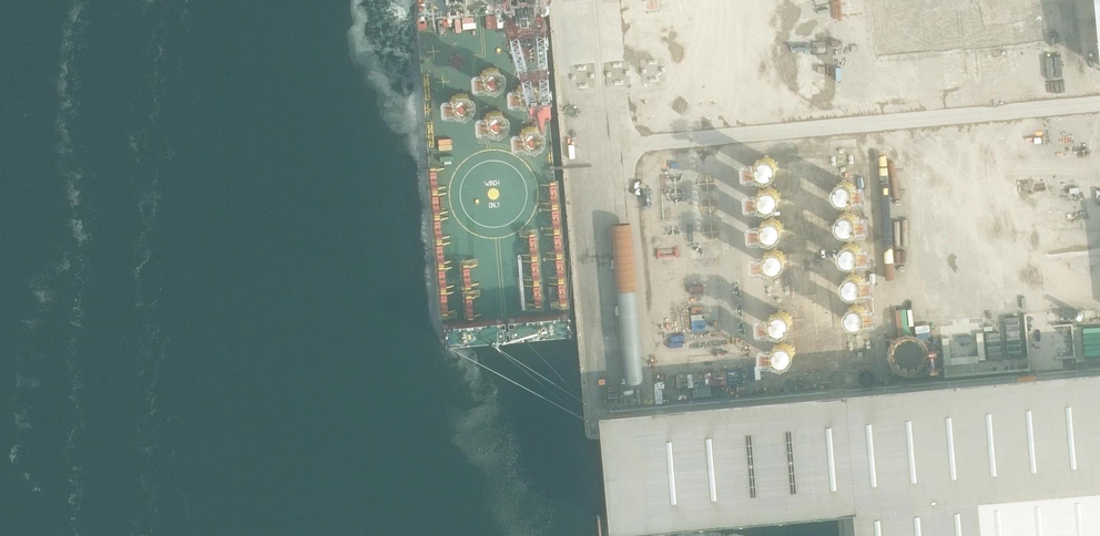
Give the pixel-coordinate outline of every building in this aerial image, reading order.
[(609,410),(620,528),(856,508),(982,497),(1099,487),(1099,368),(846,390),(609,410)] [(982,497),(985,535),(1099,535),(1099,487),(982,497)] [(856,508),(859,535),(985,535),(982,497),(856,508)]
